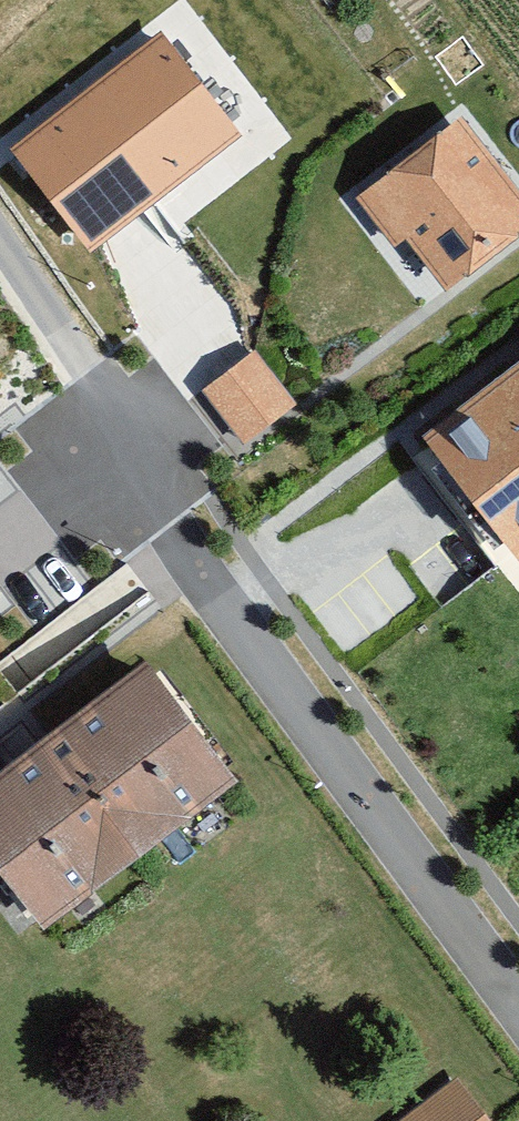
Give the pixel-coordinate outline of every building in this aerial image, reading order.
[(158,33),(11,148),(90,255),(242,135),(158,33)] [(518,230),(518,190),(454,117),(360,195),(441,294),(518,230)] [(258,351),(202,391),(242,442),(296,401),(258,351)] [(421,437),(518,566),(518,363),(421,437)] [(0,771),(0,872),(43,927),(238,780),(147,659),(0,771)] [(407,1120),(481,1120),(454,1085),(407,1120)]
